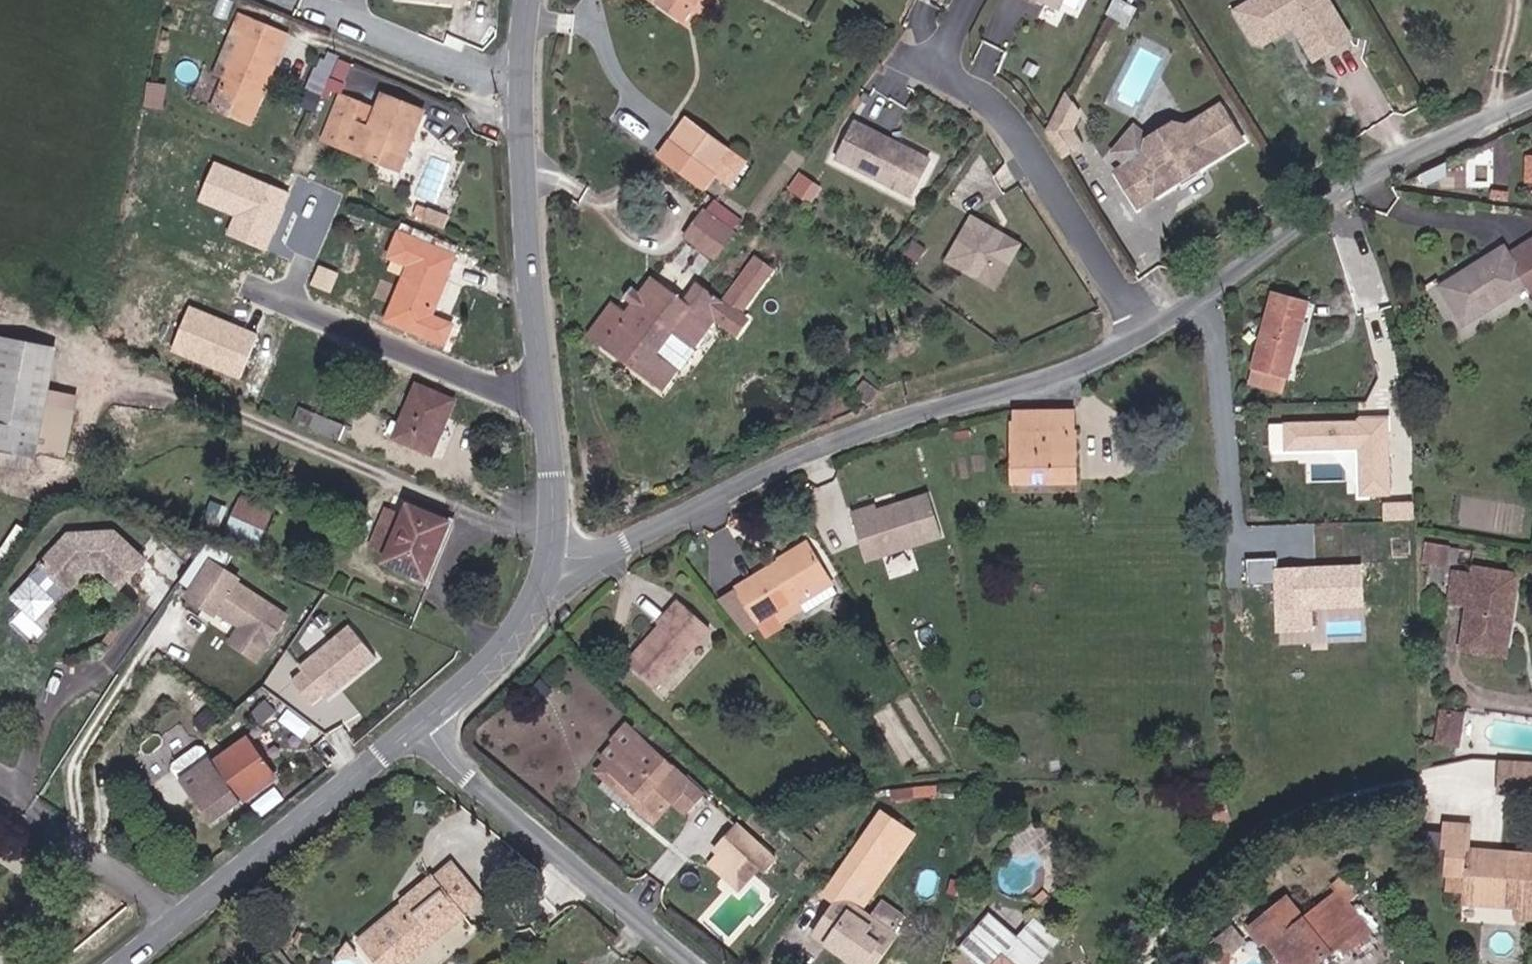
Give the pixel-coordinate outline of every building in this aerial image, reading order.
[(703,0),(687,0),(697,8),(703,0)] [(1062,9),(1066,0),(1044,0),(1062,9)] [(1140,7),(1127,0),(1116,0),(1109,13),(1131,24),(1140,7)] [(1257,18),(1248,25),(1259,41),(1269,42),(1298,23),(1317,53),(1351,31),(1332,0),(1259,0),(1249,6),(1257,18)] [(1240,12),(1248,25),(1257,18),(1249,6),(1240,12)] [(284,34),(239,14),(213,75),(223,80),(211,109),(234,119),(240,105),(250,109),(277,51),(284,34)] [(1318,55),(1351,31),(1317,53),(1318,55)] [(1082,113),(1068,93),(1049,131),(1065,156),(1084,143),(1075,128),(1082,113)] [(379,97),(373,112),(337,96),(319,140),(376,164),(378,159),(393,165),(403,142),(407,143),(420,113),(379,97)] [(893,133),(902,104),(886,99),(877,128),(893,133)] [(1201,169),(1248,139),(1226,104),(1189,126),(1181,126),(1157,141),(1146,127),(1122,145),(1135,161),(1123,169),(1143,205),(1186,178),(1188,174),(1196,169),(1201,169)] [(680,117),(651,155),(702,190),(713,176),(728,186),(744,161),(680,117)] [(934,159),(859,121),(841,158),(915,196),(934,159)] [(376,164),(395,172),(407,143),(403,142),(393,165),(378,159),(376,164)] [(290,192),(213,161),(195,205),(232,220),(226,234),(266,250),(290,192)] [(1196,169),(1188,174),(1186,178),(1189,183),(1204,173),(1201,169),(1196,169)] [(716,258),(746,218),(714,195),(684,235),(716,258)] [(1004,274),(1021,244),(971,216),(946,261),(980,280),(988,265),(1004,274)] [(430,316),(454,254),(398,232),(388,256),(409,264),(387,319),(441,343),(448,323),(430,316)] [(1444,283),(1468,323),(1531,284),(1531,286),(1531,240),(1512,253),(1507,245),(1444,283)] [(918,263),(927,251),(914,241),(905,254),(918,263)] [(732,296),(747,307),(775,267),(761,257),(732,296)] [(995,289),(1004,274),(988,265),(980,280),(995,289)] [(340,293),(348,277),(322,266),(316,283),(340,293)] [(610,347),(657,281),(642,270),(594,335),(610,347)] [(688,303),(657,281),(610,347),(644,370),(659,349),(674,329),(691,306),(688,303)] [(674,329),(696,345),(718,316),(740,333),(750,318),(743,312),(747,307),(732,296),(728,301),(703,284),(688,303),(691,306),(674,329)] [(1279,289),(1258,363),(1292,373),(1314,299),(1279,289)] [(258,333),(189,305),(170,352),(239,379),(258,333)] [(674,329),(659,349),(681,366),(696,345),(674,329)] [(3,348),(0,364),(0,461),(49,471),(70,361),(3,348)] [(666,386),(681,366),(659,349),(644,370),(666,386)] [(1288,389),(1292,373),(1258,363),(1253,379),(1288,389)] [(436,455),(456,404),(419,389),(404,427),(395,424),(390,436),(436,455)] [(1012,411),(1015,481),(1076,480),(1074,408),(1012,411)] [(344,444),(350,429),(321,418),(315,433),(344,444)] [(1388,493),(1386,418),(1358,419),(1358,422),(1284,424),(1285,449),(1359,447),(1361,494),(1388,493)] [(1285,449),(1284,424),(1269,425),(1270,450),(1285,449)] [(226,528),(259,544),(276,509),(243,493),(226,528)] [(873,504),(847,512),(864,563),(939,538),(924,493),(875,508),(873,504)] [(427,600),(448,544),(404,526),(398,543),(389,571),(383,584),(427,600)] [(383,537),(373,565),(389,571),(398,543),(383,537)] [(799,539),(776,559),(778,562),(804,546),(799,539)] [(1425,560),(1446,562),(1448,544),(1427,541),(1425,560)] [(771,612),(793,598),(824,577),(804,546),(778,562),(776,559),(732,588),(766,640),(782,629),(771,612)] [(100,549),(56,560),(33,592),(63,610),(80,585),(93,583),(121,598),(138,566),(100,549)] [(1362,604),(1360,567),(1278,570),(1278,556),(1246,557),(1247,583),(1277,582),(1279,629),(1310,628),(1309,606),(1362,604)] [(1447,606),(1466,610),(1462,647),(1482,651),(1484,638),(1505,642),(1516,576),(1455,566),(1447,606)] [(201,574),(227,591),(230,587),(204,569),(201,574)] [(276,624),(227,591),(201,574),(181,604),(187,609),(189,605),(210,617),(262,646),(276,624)] [(827,582),(824,577),(793,598),(796,602),(827,582)] [(804,600),(808,608),(840,594),(836,585),(804,600)] [(653,623),(658,628),(679,605),(672,599),(653,623)] [(189,605),(187,609),(206,622),(210,617),(189,605)] [(705,630),(679,605),(658,628),(626,664),(652,688),(705,630)] [(374,660),(346,626),(298,664),(304,671),(292,680),(311,703),(322,694),(326,699),(374,660)] [(1505,642),(1484,638),(1482,651),(1503,654),(1505,642)] [(1439,718),(1436,737),(1458,740),(1461,721),(1439,718)] [(197,748),(209,740),(202,729),(195,728),(173,744),(178,762),(197,748)] [(1456,751),(1458,740),(1436,737),(1435,748),(1456,751)] [(598,777),(628,806),(635,798),(612,776),(642,745),(634,738),(598,777)] [(277,775),(253,739),(223,760),(248,795),(277,775)] [(214,746),(209,740),(197,748),(201,755),(214,746)] [(700,800),(642,745),(612,776),(635,798),(628,806),(650,828),(670,809),(682,819),(700,800)] [(214,746),(201,755),(197,748),(178,762),(192,782),(215,816),(248,795),(223,760),(214,746)] [(842,865),(865,880),(897,829),(875,814),(842,865)] [(1456,906),(1510,908),(1531,909),(1531,861),(1494,858),(1492,877),(1458,875),(1459,856),(1464,857),(1466,829),(1436,828),(1440,877),(1457,878),(1456,906)] [(909,837),(897,829),(865,880),(875,887),(909,837)] [(734,877),(744,866),(756,853),(737,833),(712,855),(718,862),(734,877)] [(753,875),(760,881),(773,869),(756,853),(744,866),(753,875)] [(1458,875),(1492,877),(1494,858),(1464,857),(1459,856),(1458,875)] [(734,894),(753,875),(744,866),(734,877),(718,862),(709,871),(734,894)] [(449,863),(433,877),(465,914),(480,900),(449,863)] [(407,899),(413,905),(381,933),(403,959),(408,963),(465,914),(433,877),(407,899)] [(413,905),(407,899),(404,896),(360,936),(386,963),(396,963),(403,959),(381,933),(413,905)] [(1334,922),(1347,911),(1338,900),(1307,928),(1293,912),(1253,946),(1264,958),(1268,954),(1280,945),(1297,963),(1331,963),(1355,944),(1334,922)] [(817,939),(850,963),(881,963),(895,945),(842,906),(817,939)] [(1510,908),(1510,922),(1531,923),(1531,909),(1510,908)] [(1367,933),(1347,911),(1334,922),(1355,944),(1367,933)] [(1030,936),(1007,963),(1046,963),(1053,956),(1030,936)] [(1280,945),(1268,954),(1277,963),(1297,963),(1280,945)]
